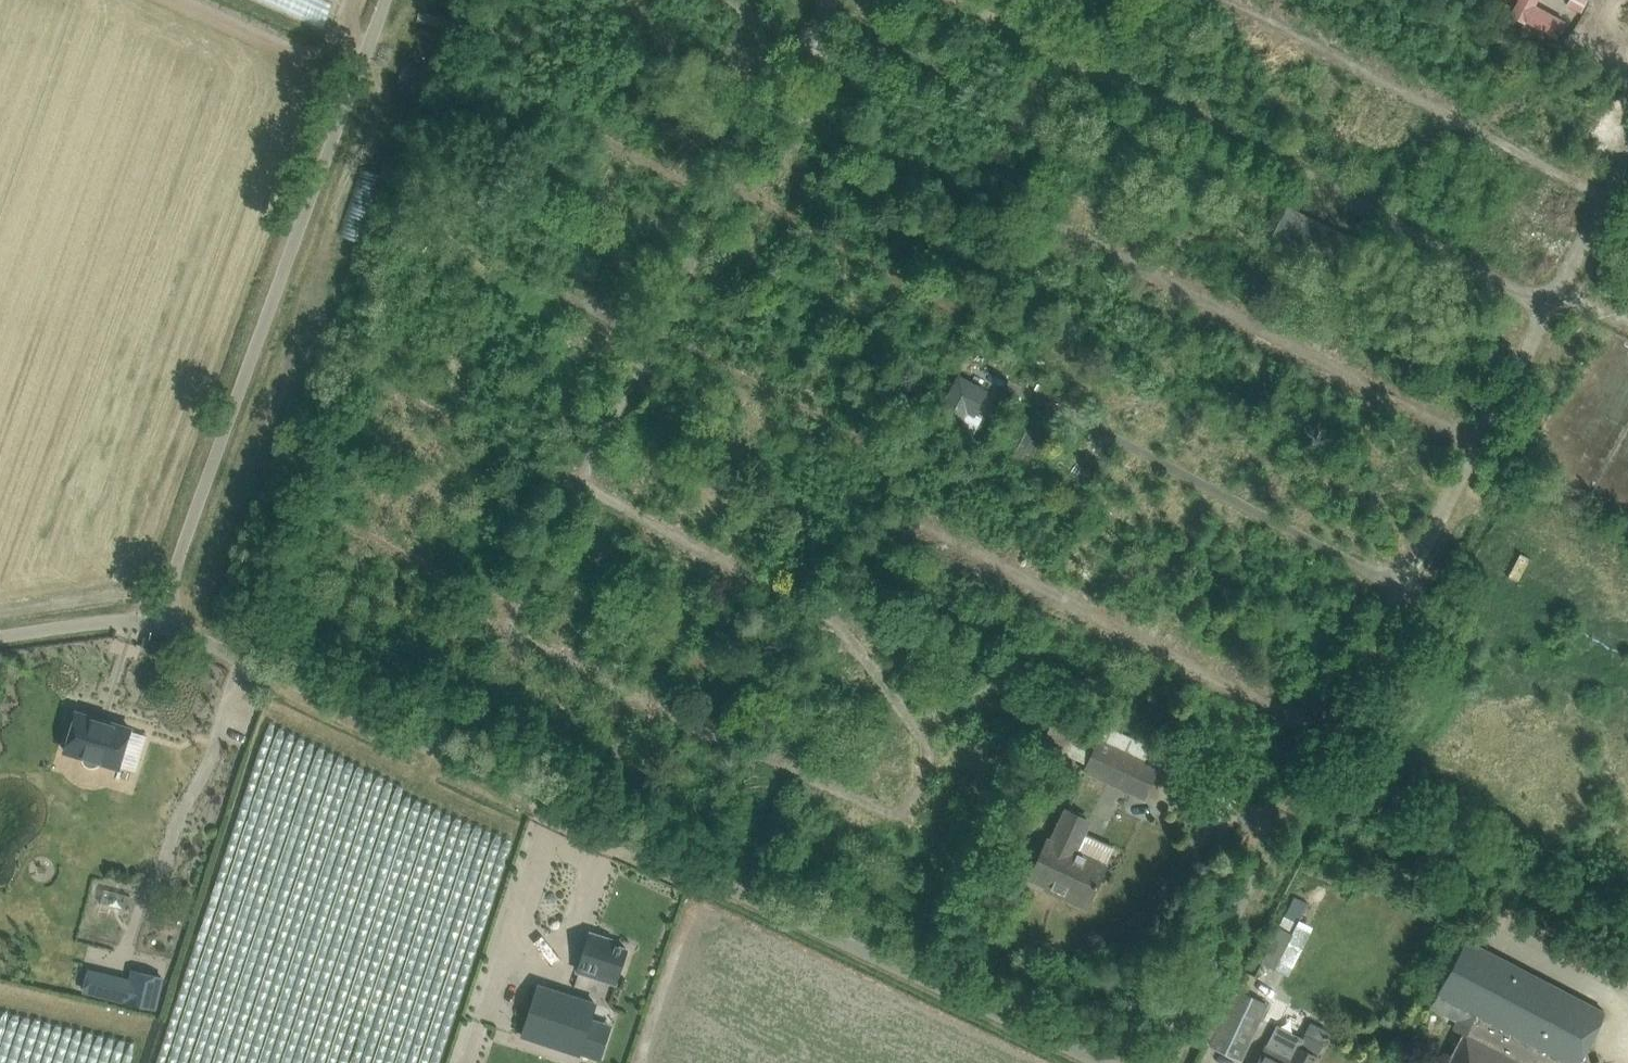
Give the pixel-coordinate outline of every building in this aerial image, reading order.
[(582,0),(564,0),(563,2),(577,9),(582,0)] [(1112,15),(1119,2),(1115,0),(1082,0),(1082,1),(1112,15)] [(1211,4),(1206,0),(1197,0),(1189,10),(1200,18),(1211,4)] [(1551,0),(1524,0),(1528,2),(1520,19),(1567,41),(1575,24),(1546,11),(1551,0)] [(1567,6),(1579,12),(1586,0),(1570,0),(1567,6)] [(1579,147),(1614,164),(1627,135),(1627,101),(1607,90),(1579,147)] [(1096,118),(1092,130),(1103,134),(1108,123),(1096,118)] [(968,162),(959,177),(970,183),(979,168),(968,162)] [(1113,188),(1119,169),(1108,165),(1101,184),(1113,188)] [(1272,237),(1351,276),(1367,244),(1288,205),(1272,237)] [(1288,265),(1292,250),(1275,245),(1271,260),(1288,265)] [(1218,389),(1223,377),(1208,371),(1203,383),(1218,389)] [(963,378),(945,415),(982,433),(1000,396),(963,378)] [(1014,461),(1029,426),(1015,420),(1000,455),(1014,461)] [(1427,445),(1444,451),(1448,441),(1431,435),(1427,445)] [(1385,489),(1391,470),(1378,466),(1372,485),(1385,489)] [(1124,532),(1136,537),(1142,524),(1129,518),(1124,532)] [(1181,560),(1186,545),(1169,540),(1164,555),(1181,560)] [(1517,580),(1527,585),(1538,562),(1527,557),(1517,580)] [(594,560),(590,571),(608,577),(612,567),(594,560)] [(379,596),(393,602),(398,586),(385,581),(379,596)] [(1114,600),(1111,616),(1127,618),(1130,602),(1114,600)] [(465,663),(477,670),(485,655),(473,649),(465,663)] [(77,711),(65,750),(82,755),(83,760),(86,764),(90,766),(94,766),(98,765),(102,762),(119,767),(119,765),(130,730),(131,727),(113,722),(95,716),(77,711)] [(1144,798),(1159,766),(1100,739),(1086,769),(1144,798)] [(854,771),(851,786),(862,789),(866,774),(854,771)] [(1089,820),(1067,810),(1052,841),(1048,840),(1030,877),(1087,903),(1105,866),(1074,852),(1089,820)] [(1297,979),(1318,935),(1303,928),(1282,972),(1297,979)] [(612,939),(590,932),(578,970),(591,974),(593,969),(618,978),(627,949),(611,943),(612,939)] [(1466,939),(1431,1007),(1455,1020),(1451,1028),(1465,1035),(1466,1034),(1523,1062),(1590,1062),(1587,1052),(1583,1051),(1604,1010),(1603,1009),(1603,1011),(1466,939)] [(132,968),(124,1002),(157,1010),(165,976),(132,968)] [(596,1004),(538,985),(522,1034),(580,1053),(596,1004)] [(1236,989),(1210,1044),(1242,1059),(1268,1005),(1236,989)] [(1346,1017),(1342,1026),(1355,1033),(1360,1024),(1346,1017)] [(1320,1054),(1325,1041),(1305,1031),(1303,1037),(1278,1024),(1261,1058),(1258,1062),(1315,1062),(1320,1054)] [(1451,1062),(1523,1062),(1466,1034),(1465,1035),(1451,1062)]
